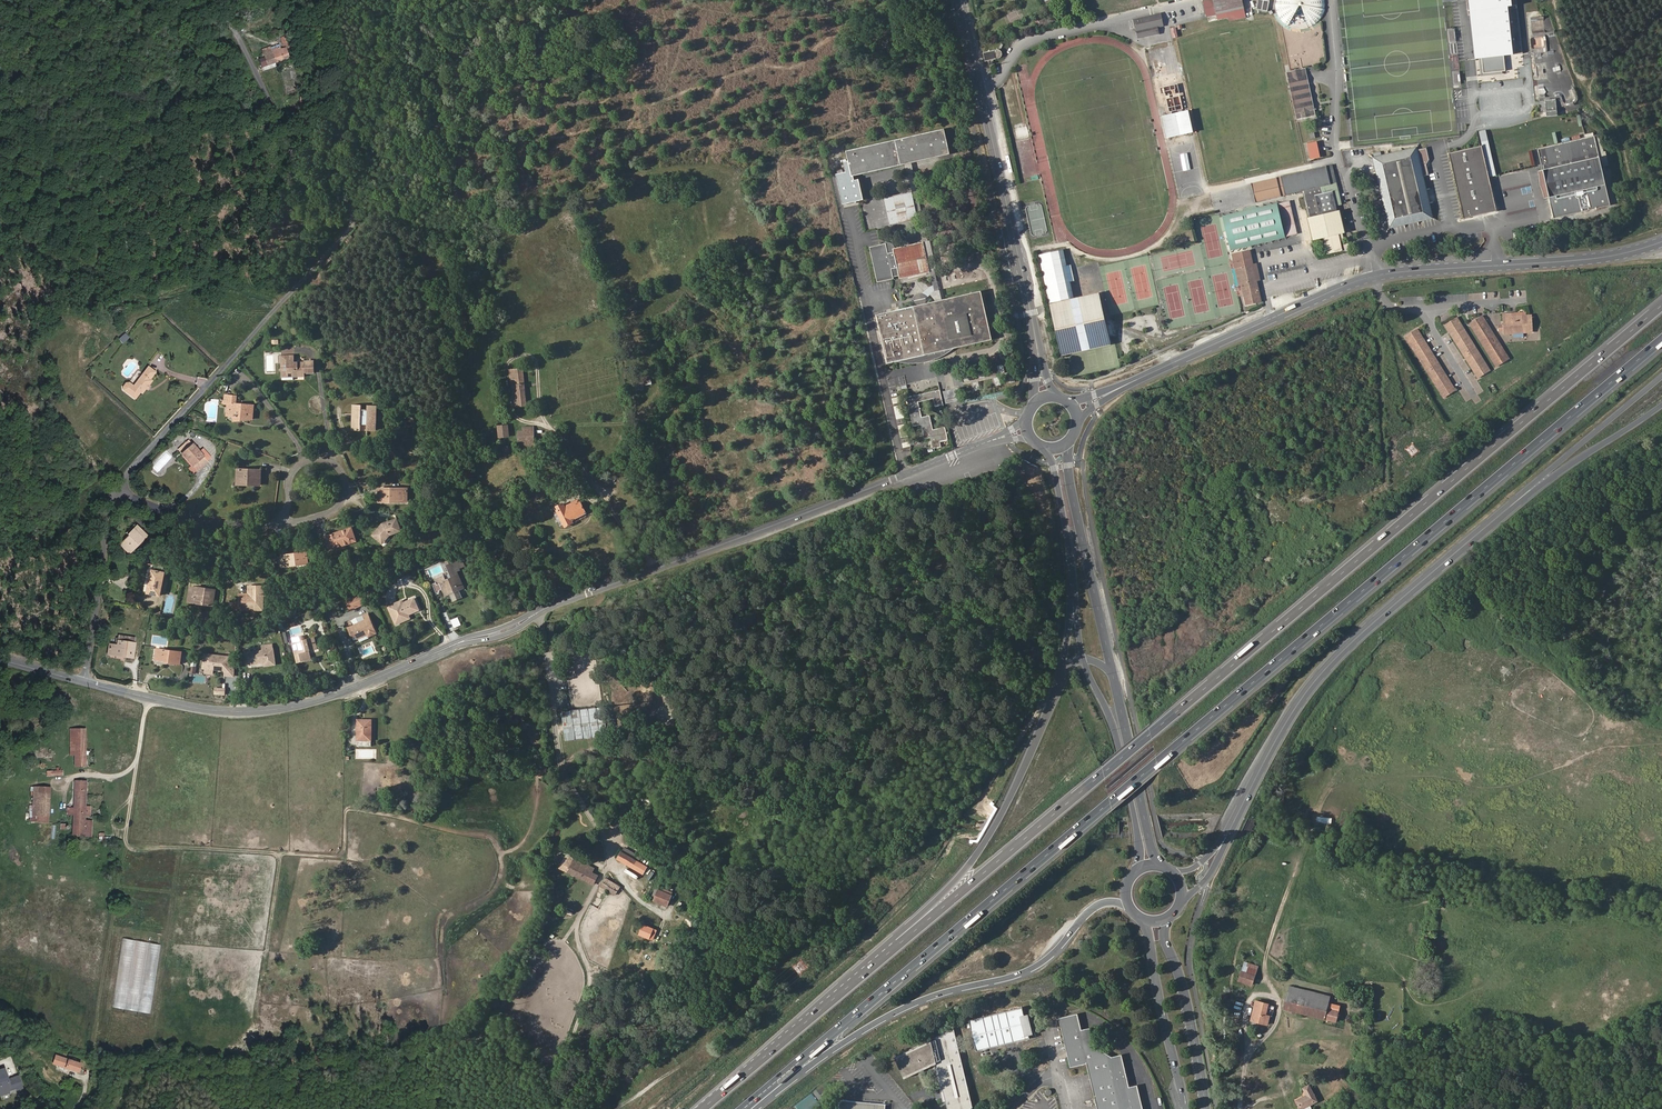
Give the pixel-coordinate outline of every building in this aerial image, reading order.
[(1218,19),(1228,17),(1227,12),(1243,8),(1242,0),(1210,0),(1203,2),(1207,17),(1217,14),(1218,19)] [(1267,12),(1269,0),(1258,0),(1257,10),(1267,12)] [(1275,3),(1276,11),(1279,19),(1285,25),(1292,28),(1301,30),(1309,28),(1316,24),(1321,18),(1324,11),(1325,3),(1324,0),(1276,0),(1275,3)] [(1506,71),(1505,56),(1522,54),(1517,0),(1467,0),(1468,15),(1470,15),(1475,59),(1482,58),(1483,73),(1506,71)] [(1229,21),(1246,17),(1243,8),(1227,12),(1228,17),(1229,21)] [(1160,14),(1133,20),(1136,32),(1156,27),(1162,26),(1160,14)] [(1533,17),(1534,27),(1545,26),(1544,15),(1533,17)] [(1136,32),(1138,39),(1158,34),(1156,27),(1136,32)] [(287,49),(292,48),(288,34),(279,38),(282,46),(286,46),(287,49)] [(264,71),(275,67),(274,63),(276,62),(271,50),(270,47),(270,46),(261,49),(263,56),(259,58),(264,71)] [(276,62),(289,58),(285,48),(280,49),(279,47),(271,50),(276,62)] [(994,49),(984,52),(986,60),(996,57),(994,49)] [(1286,73),(1290,88),(1309,84),(1305,69),(1286,73)] [(1310,111),(1314,110),(1309,84),(1290,88),(1296,114),(1301,113),(1302,119),(1311,117),(1310,111)] [(1544,108),(1554,107),(1552,100),(1543,102),(1544,108)] [(1546,118),(1556,116),(1554,107),(1544,108),(1546,118)] [(1167,138),(1193,132),(1188,110),(1162,116),(1167,138)] [(944,129),(846,151),(849,162),(852,176),(853,176),(906,164),(908,163),(911,163),(950,154),(944,129)] [(1592,137),(1542,149),(1538,150),(1539,153),(1543,170),(1542,170),(1543,176),(1547,191),(1548,198),(1549,197),(1554,215),(1554,218),(1558,217),(1608,206),(1603,185),(1604,185),(1598,157),(1597,158),(1592,137)] [(1321,157),(1317,140),(1307,142),(1310,159),(1321,157)] [(1485,141),(1481,142),(1488,176),(1493,175),(1485,141)] [(1480,146),(1447,153),(1462,218),(1495,211),(1480,146)] [(1414,149),(1415,151),(1416,150),(1415,147),(1372,157),(1388,228),(1431,218),(1422,175),(1420,176),(1430,217),(1389,226),(1373,158),(1414,149)] [(1414,149),(1373,158),(1389,226),(1430,217),(1420,176),(1422,175),(1427,174),(1424,161),(1427,160),(1425,148),(1416,150),(1415,151),(1414,149)] [(852,176),(849,162),(844,163),(846,173),(836,175),(842,205),(863,200),(859,182),(855,183),(854,180),(853,176),(852,176)] [(917,305),(919,306),(922,305),(926,304),(927,301),(927,299),(934,292),(936,302),(939,301),(942,301),(936,273),(911,163),(908,163),(906,164),(912,192),(918,220),(923,243),(930,272),(933,285),(923,293),(923,294),(922,294),(921,294),(920,294),(919,294),(918,295),(917,296),(916,297),(915,297),(915,299),(915,300),(915,302),(915,303),(916,304),(917,305)] [(1335,205),(1340,203),(1336,183),(1332,165),(1251,184),(1255,202),(1303,191),(1303,193),(1314,239),(1324,237),(1328,252),(1340,249),(1336,234),(1342,232),(1335,205)] [(1231,250),(1298,234),(1290,201),(1223,217),(1231,250)] [(885,244),(871,247),(878,282),(894,279),(894,277),(899,276),(900,279),(930,272),(923,243),(893,249),(893,248),(892,245),(891,244),(890,244),(889,244),(887,244),(885,244)] [(1065,249),(1041,254),(1051,301),(1075,296),(1065,249)] [(1262,302),(1257,282),(1257,280),(1260,279),(1257,264),(1253,265),(1251,255),(1247,252),(1234,255),(1237,269),(1239,269),(1248,305),(1262,302)] [(1245,306),(1248,305),(1239,269),(1237,269),(1234,255),(1232,256),(1245,306)] [(919,306),(876,315),(887,364),(899,361),(903,362),(908,362),(911,363),(914,362),(917,362),(919,362),(921,362),(928,361),(927,355),(925,348),(927,348),(928,348),(929,348),(930,348),(931,347),(932,347),(933,347),(934,347),(934,346),(935,346),(936,345),(937,345),(937,344),(938,343),(938,342),(938,341),(939,341),(952,338),(956,348),(992,340),(989,328),(985,308),(981,291),(942,301),(939,301),(936,302),(926,304),(922,305),(919,306)] [(1109,336),(1113,335),(1111,325),(1107,326),(1099,294),(1050,306),(1061,355),(1110,343),(1109,336)] [(1500,330),(1505,330),(1505,334),(1534,332),(1533,315),(1527,315),(1527,312),(1503,314),(1504,325),(1499,325),(1500,330)] [(1509,360),(1510,359),(1483,315),(1481,316),(1509,360)] [(1509,360),(1481,316),(1472,322),(1499,366),(1509,360)] [(1463,325),(1458,317),(1445,325),(1478,378),(1489,371),(1461,326),(1463,325)] [(1498,367),(1499,366),(1472,322),(1470,323),(1498,367)] [(1489,371),(1491,370),(1463,325),(1461,326),(1489,371)] [(1454,391),(1456,390),(1418,329),(1416,330),(1454,391)] [(1416,330),(1405,336),(1411,345),(1412,344),(1445,396),(1454,391),(1416,330)] [(123,343),(130,337),(126,332),(119,338),(123,343)] [(927,355),(928,361),(928,362),(932,361),(935,360),(939,359),(942,357),(944,356),(948,354),(952,351),(956,348),(952,338),(939,341),(938,341),(938,342),(938,343),(937,344),(937,345),(936,345),(935,346),(934,346),(934,347),(933,347),(932,347),(931,347),(930,348),(929,348),(928,348),(927,348),(925,348),(927,355)] [(1444,397),(1445,396),(1412,344),(1411,345),(1444,397)] [(307,373),(313,373),(313,360),(304,361),(303,363),(293,363),(287,364),(287,356),(278,356),(278,364),(281,364),(281,369),(279,370),(282,372),(282,378),(293,377),(293,375),(304,375),(306,372),(307,373)] [(149,386),(148,386),(152,381),(150,380),(155,373),(148,367),(133,386),(129,384),(125,384),(123,387),(123,391),(135,400),(141,393),(142,394),(146,389),(146,390),(149,386)] [(513,407),(527,405),(522,368),(509,369),(511,383),(515,383),(517,398),(512,398),(513,407)] [(632,377),(633,386),(652,385),(651,375),(632,377)] [(954,402),(962,400),(958,386),(951,388),(943,390),(946,404),(954,402)] [(930,416),(922,417),(919,402),(934,399),(935,406),(943,405),(940,390),(909,397),(911,404),(908,404),(912,420),(914,419),(916,426),(921,425),(923,432),(926,432),(927,439),(931,438),(933,449),(941,447),(940,442),(948,440),(945,427),(933,430),(930,416)] [(253,405),(236,403),(237,396),(225,395),(224,404),(227,405),(232,405),(232,410),(230,410),(230,416),(234,416),(233,421),(241,421),(241,417),(252,418),(253,405)] [(367,430),(376,430),(376,406),(368,406),(368,410),(361,410),(361,406),(353,405),(352,430),(361,430),(361,425),(367,425),(367,430)] [(534,446),(534,442),(533,427),(523,428),(524,432),(519,432),(520,447),(534,446)] [(203,457),(199,453),(192,445),(191,445),(188,441),(178,450),(181,454),(191,466),(189,469),(192,473),(195,470),(196,472),(201,468),(201,467),(202,466),(203,466),(203,465),(199,460),(203,457)] [(206,461),(209,458),(202,450),(199,453),(203,457),(199,460),(203,465),(207,463),(206,461)] [(531,482),(537,481),(536,464),(529,465),(531,482)] [(237,469),(237,485),(254,486),(254,484),(240,483),(240,469),(237,469)] [(254,486),(260,486),(260,470),(240,469),(240,483),(254,484),(254,486)] [(379,502),(401,502),(401,493),(407,493),(407,488),(379,488),(379,502)] [(574,522),(572,520),(586,513),(580,501),(579,502),(578,499),(564,506),(561,508),(560,505),(555,507),(558,513),(555,515),(560,526),(564,524),(565,527),(574,522)] [(389,535),(401,531),(396,519),(382,524),(372,536),(380,542),(385,536),(388,537),(389,535)] [(121,545),(129,553),(146,536),(134,524),(125,533),(129,537),(121,545)] [(337,547),(356,541),(351,528),(324,537),(328,547),(336,544),(337,547)] [(285,567),(308,564),(307,553),(284,555),(284,557),(285,567)] [(460,589),(464,587),(457,571),(460,570),(459,568),(457,562),(456,561),(447,565),(452,577),(446,580),(444,575),(435,579),(436,583),(433,584),(437,594),(441,592),(440,591),(443,590),(445,596),(450,594),(453,602),(463,597),(460,589)] [(147,593),(160,596),(164,573),(163,573),(164,567),(161,566),(154,565),(153,565),(147,593)] [(256,603),(263,603),(263,596),(268,596),(268,586),(252,587),(252,598),(243,598),(243,605),(239,605),(239,611),(256,611),(256,603)] [(202,604),(213,606),(215,594),(206,592),(206,589),(195,587),(195,588),(190,588),(188,602),(196,603),(196,600),(203,601),(202,604)] [(248,594),(239,594),(239,605),(243,605),(243,598),(252,598),(252,587),(248,587),(248,594)] [(355,608),(362,605),(359,596),(351,599),(355,608)] [(403,617),(409,614),(419,610),(414,598),(403,603),(398,605),(397,602),(388,606),(396,624),(405,620),(403,617)] [(349,610),(355,608),(351,599),(346,601),(349,610)] [(372,635),(377,633),(368,613),(363,615),(365,620),(353,625),(351,620),(346,623),(353,638),(357,636),(358,639),(368,635),(371,633),(372,635)] [(451,619),(455,627),(462,623),(459,616),(451,619)] [(125,657),(132,658),(135,640),(117,637),(117,641),(116,646),(114,645),(109,644),(108,651),(123,654),(122,655),(125,655),(125,657)] [(309,650),(317,648),(314,637),(293,643),(298,662),(307,659),(305,651),(309,650)] [(264,665),(275,664),(272,644),(262,646),(263,651),(251,652),(250,649),(244,650),(246,665),(264,663),(264,665)] [(169,663),(180,664),(182,653),(158,649),(157,660),(165,661),(169,661),(169,663)] [(213,669),(229,671),(230,657),(205,655),(204,668),(205,668),(205,673),(213,674),(213,669)] [(606,726),(610,726),(609,714),(605,715),(604,707),(563,712),(566,740),(607,735),(606,726)] [(358,746),(371,746),(370,720),(357,720),(358,746)] [(75,767),(85,767),(85,730),(75,730),(75,755),(75,767)] [(86,782),(75,782),(74,797),(86,798),(86,782)] [(36,822),(48,823),(49,794),(40,794),(40,788),(34,788),(33,816),(36,816),(36,822)] [(68,815),(73,815),(73,818),(85,820),(86,798),(74,797),(74,809),(68,809),(68,815)] [(73,818),(72,836),(84,836),(85,821),(85,820),(73,818)] [(568,846),(564,854),(566,855),(581,863),(582,861),(585,855),(568,846)] [(644,874),(648,867),(636,860),(639,857),(624,848),(618,859),(644,874)] [(598,875),(591,872),(580,866),(581,863),(566,855),(560,868),(593,885),(598,875)] [(593,867),(582,861),(581,863),(580,866),(591,872),(593,867)] [(600,886),(615,895),(620,887),(605,878),(600,886)] [(651,899),(667,906),(673,892),(660,887),(659,890),(656,889),(651,899)] [(639,934),(653,940),(657,930),(644,924),(639,934)] [(161,944),(123,939),(112,1007),(149,1012),(161,944)] [(668,953),(674,955),(677,946),(672,944),(671,947),(664,944),(662,949),(669,952),(668,953)] [(1257,967),(1245,963),(1242,971),(1255,975),(1257,967)] [(1239,981),(1252,985),(1255,975),(1242,971),(1239,981)] [(1339,1006),(1328,1003),(1330,997),(1289,986),(1284,1009),(1288,1010),(1287,1012),(1294,1014),(1294,1011),(1336,1021),(1339,1006)] [(1270,1016),(1265,1015),(1268,1004),(1256,1001),(1251,1020),(1267,1025),(1270,1016)] [(1030,1037),(1025,1018),(1024,1010),(970,1022),(978,1053),(1031,1040),(1030,1037)] [(1094,1045),(1093,1044),(1090,1029),(1083,1031),(1081,1032),(1078,1015),(1060,1019),(1072,1068),(1088,1065),(1098,1108),(1141,1108),(1136,1087),(1130,1089),(1128,1089),(1121,1056),(1112,1058),(1094,1045)] [(1030,1037),(1035,1036),(1030,1017),(1025,1018),(1030,1037)] [(947,1101),(949,1108),(959,1108),(968,1107),(967,1105),(973,1101),(956,1029),(906,1052),(907,1054),(897,1058),(905,1076),(938,1061),(939,1067),(936,1068),(944,1102),(947,1101)] [(22,1053),(31,1056),(33,1050),(24,1047),(22,1053)] [(79,1069),(81,1064),(74,1062),(75,1060),(73,1059),(72,1061),(56,1056),(53,1064),(82,1073),(83,1070),(79,1069)] [(1130,1089),(1122,1056),(1121,1056),(1128,1089),(1130,1089)] [(21,1091),(17,1079),(12,1080),(12,1079),(8,1080),(8,1081),(6,1082),(5,1079),(6,1079),(4,1071),(0,1072),(0,1098),(8,1096),(7,1093),(15,1091),(15,1092),(21,1091)] [(1301,1108),(1317,1101),(1309,1085),(1303,1088),(1306,1095),(1296,1101),(1301,1108)] [(885,1104),(843,1100),(842,1101),(841,1102),(840,1103),(839,1106),(839,1108),(884,1108),(885,1104)]
